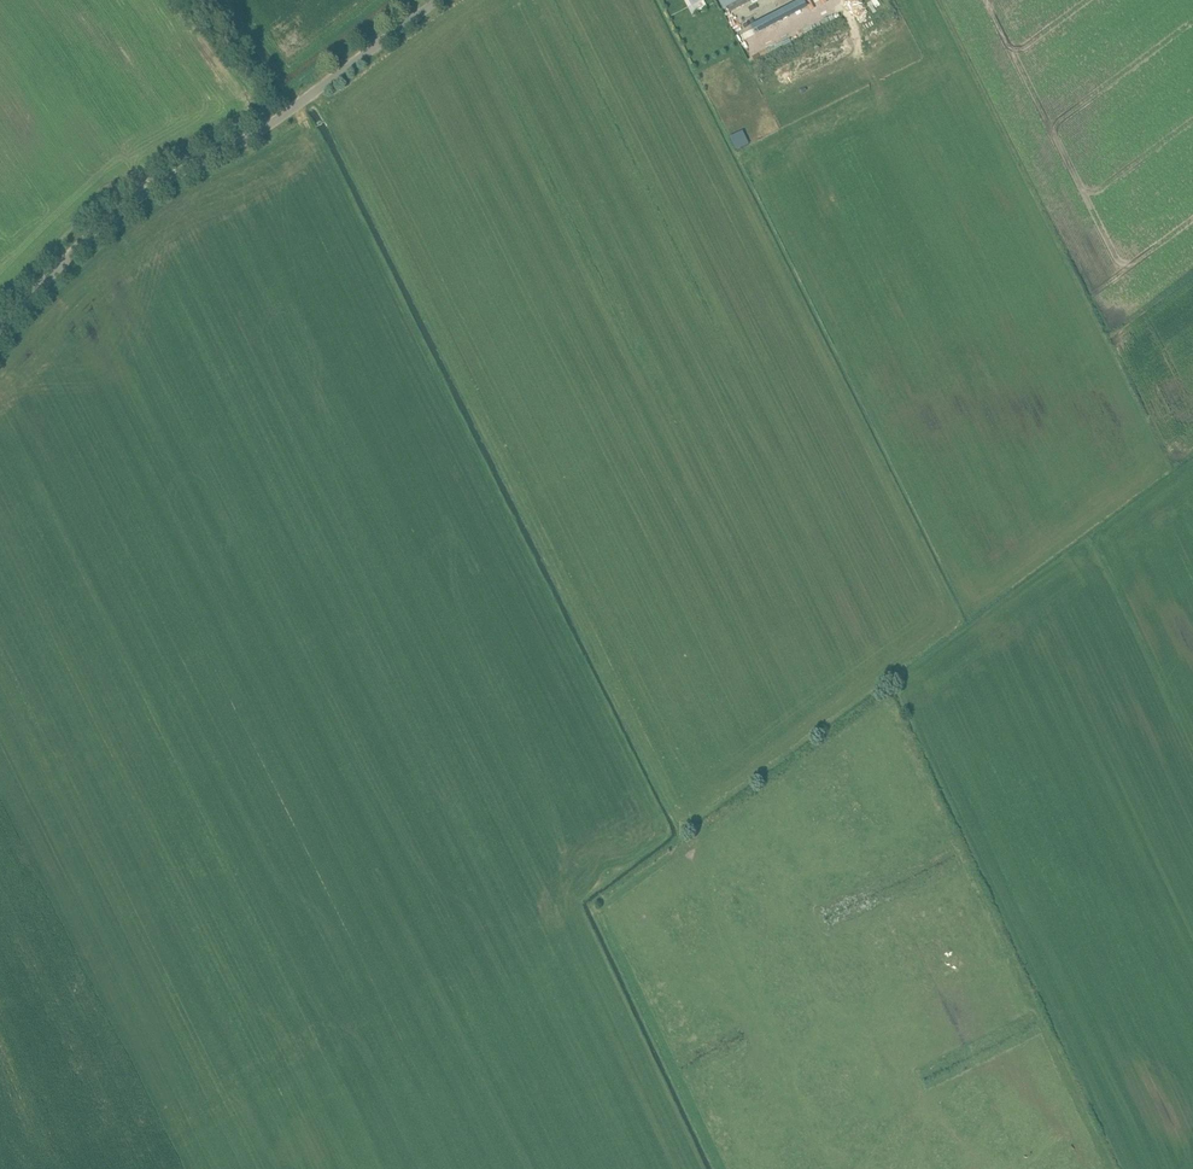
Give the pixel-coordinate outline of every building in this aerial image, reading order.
[(740,0),(719,0),(724,8),(740,0)] [(818,1),(818,0),(809,0),(794,8),(797,13),(818,1)] [(747,162),(758,157),(753,145),(742,150),(747,162)]
